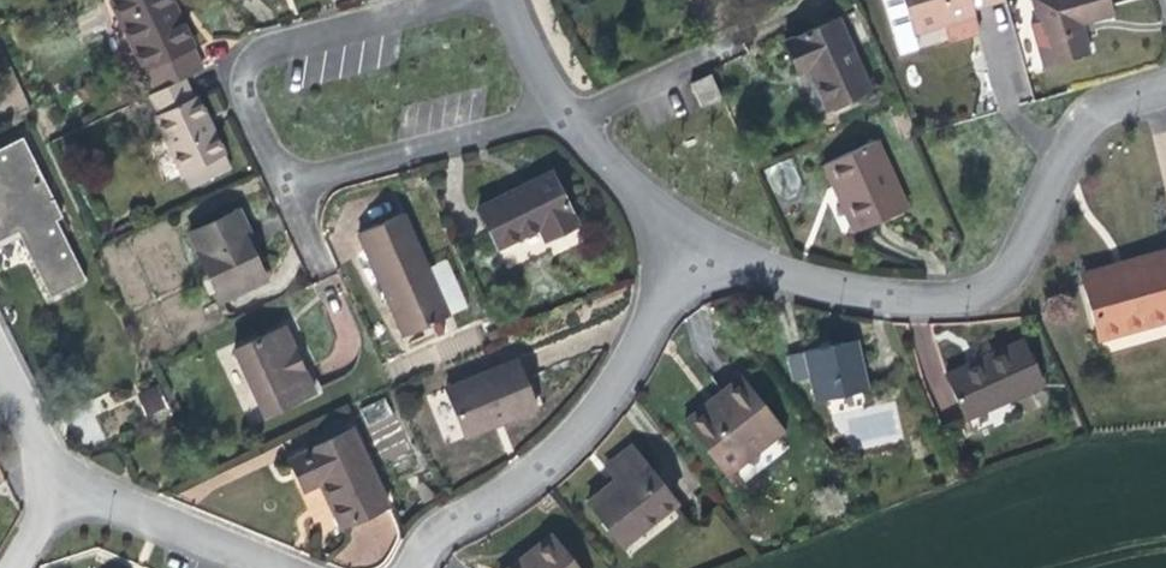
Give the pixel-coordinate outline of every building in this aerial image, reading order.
[(151,90),(179,77),(197,68),(191,52),(195,50),(180,20),(171,0),(107,0),(140,75),(144,72),(151,90)] [(912,29),(904,0),(885,0),(894,33),(912,29)] [(996,0),(904,0),(912,29),(942,20),(947,39),(961,35),(978,30),(971,7),(996,0)] [(1054,63),(1088,54),(1081,23),(1113,14),(1110,0),(1037,0),(1054,63)] [(827,108),(871,90),(840,21),(790,43),(802,71),(810,69),(817,84),(827,108)] [(705,107),(729,94),(720,73),(695,85),(705,107)] [(179,77),(151,90),(158,107),(152,111),(185,182),(227,163),(208,123),(194,93),(188,95),(179,77)] [(869,228),(913,208),(881,139),(833,160),(845,190),(851,186),(858,201),(869,228)] [(90,290),(55,222),(60,217),(20,140),(0,150),(0,255),(2,258),(20,248),(51,308),(90,290)] [(766,165),(772,197),(800,192),(793,160),(766,165)] [(574,223),(552,172),(519,187),(476,206),(494,245),(532,227),(537,239),(574,223)] [(216,304),(262,283),(248,255),(242,242),(247,240),(232,211),(183,236),(216,304)] [(400,334),(445,315),(402,211),(380,220),(358,228),(400,334)] [(1083,266),(1095,329),(1165,314),(1165,251),(1131,258),(1083,266)] [(297,344),(284,320),(232,344),(242,368),(249,364),(257,384),(252,387),(262,410),(316,386),(305,362),(299,365),(296,357),(291,348),(297,344)] [(1045,378),(1025,335),(992,350),(949,369),(968,412),(1045,378)] [(865,388),(852,339),(825,346),(790,356),(797,381),(813,377),(819,400),(865,388)] [(527,408),(508,362),(440,388),(456,428),(488,416),(492,424),(502,419),(527,408)] [(732,477),(784,432),(740,382),(714,405),(688,428),(732,477)] [(159,384),(137,393),(149,422),(171,413),(159,384)] [(359,408),(384,463),(412,450),(387,395),(359,408)] [(382,499),(345,421),(280,449),(295,481),(312,474),(323,497),(334,521),(382,499)] [(607,481),(633,459),(621,445),(593,466),(607,481)] [(671,500),(633,459),(607,481),(597,490),(582,505),(616,540),(646,510),(653,517),(671,500)] [(546,539),(525,559),(515,567),(571,567),(546,539)]
